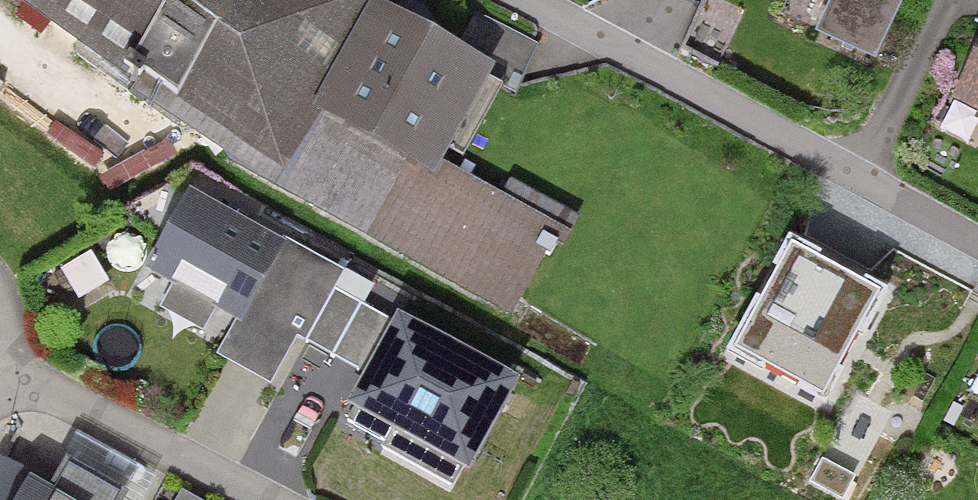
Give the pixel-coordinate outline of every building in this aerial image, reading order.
[(276,155),(379,0),(41,0),(276,155)] [(824,34),(879,59),(906,0),(839,0),(824,34)] [(490,70),(381,12),(327,113),(436,171),(490,70)] [(964,98),(977,105),(977,70),(964,98)] [(279,247),(192,199),(152,271),(240,318),(279,247)] [(883,286),(792,235),(730,346),(822,397),(883,286)] [(520,373),(396,313),(340,427),(464,487),(520,373)] [(855,468),(822,457),(811,487),(845,499),(855,468)] [(31,489),(25,499),(50,499),(31,489)]
